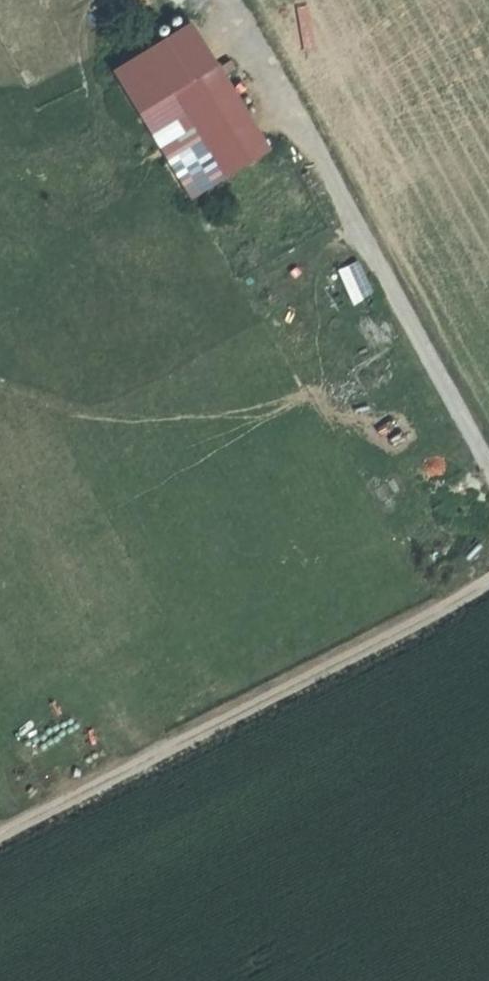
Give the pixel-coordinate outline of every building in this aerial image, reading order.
[(190,23),(113,71),(140,114),(175,93),(227,177),(269,151),(190,23)] [(353,305),(378,293),(362,259),(337,271),(353,305)]
